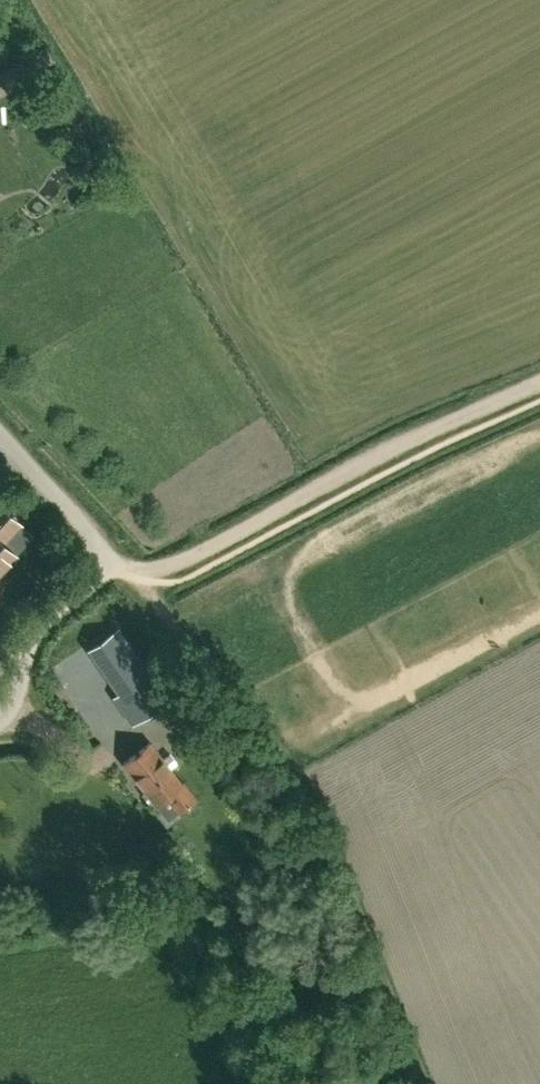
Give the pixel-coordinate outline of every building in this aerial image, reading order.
[(15,556),(1,543),(19,524),(0,507),(0,572),(15,556)] [(118,693),(112,697),(131,723),(166,699),(118,629),(88,650),(118,693)] [(162,757),(149,741),(123,762),(156,803),(167,795),(179,810),(196,797),(182,781),(181,781),(169,766),(177,761),(169,751),(162,757)]
